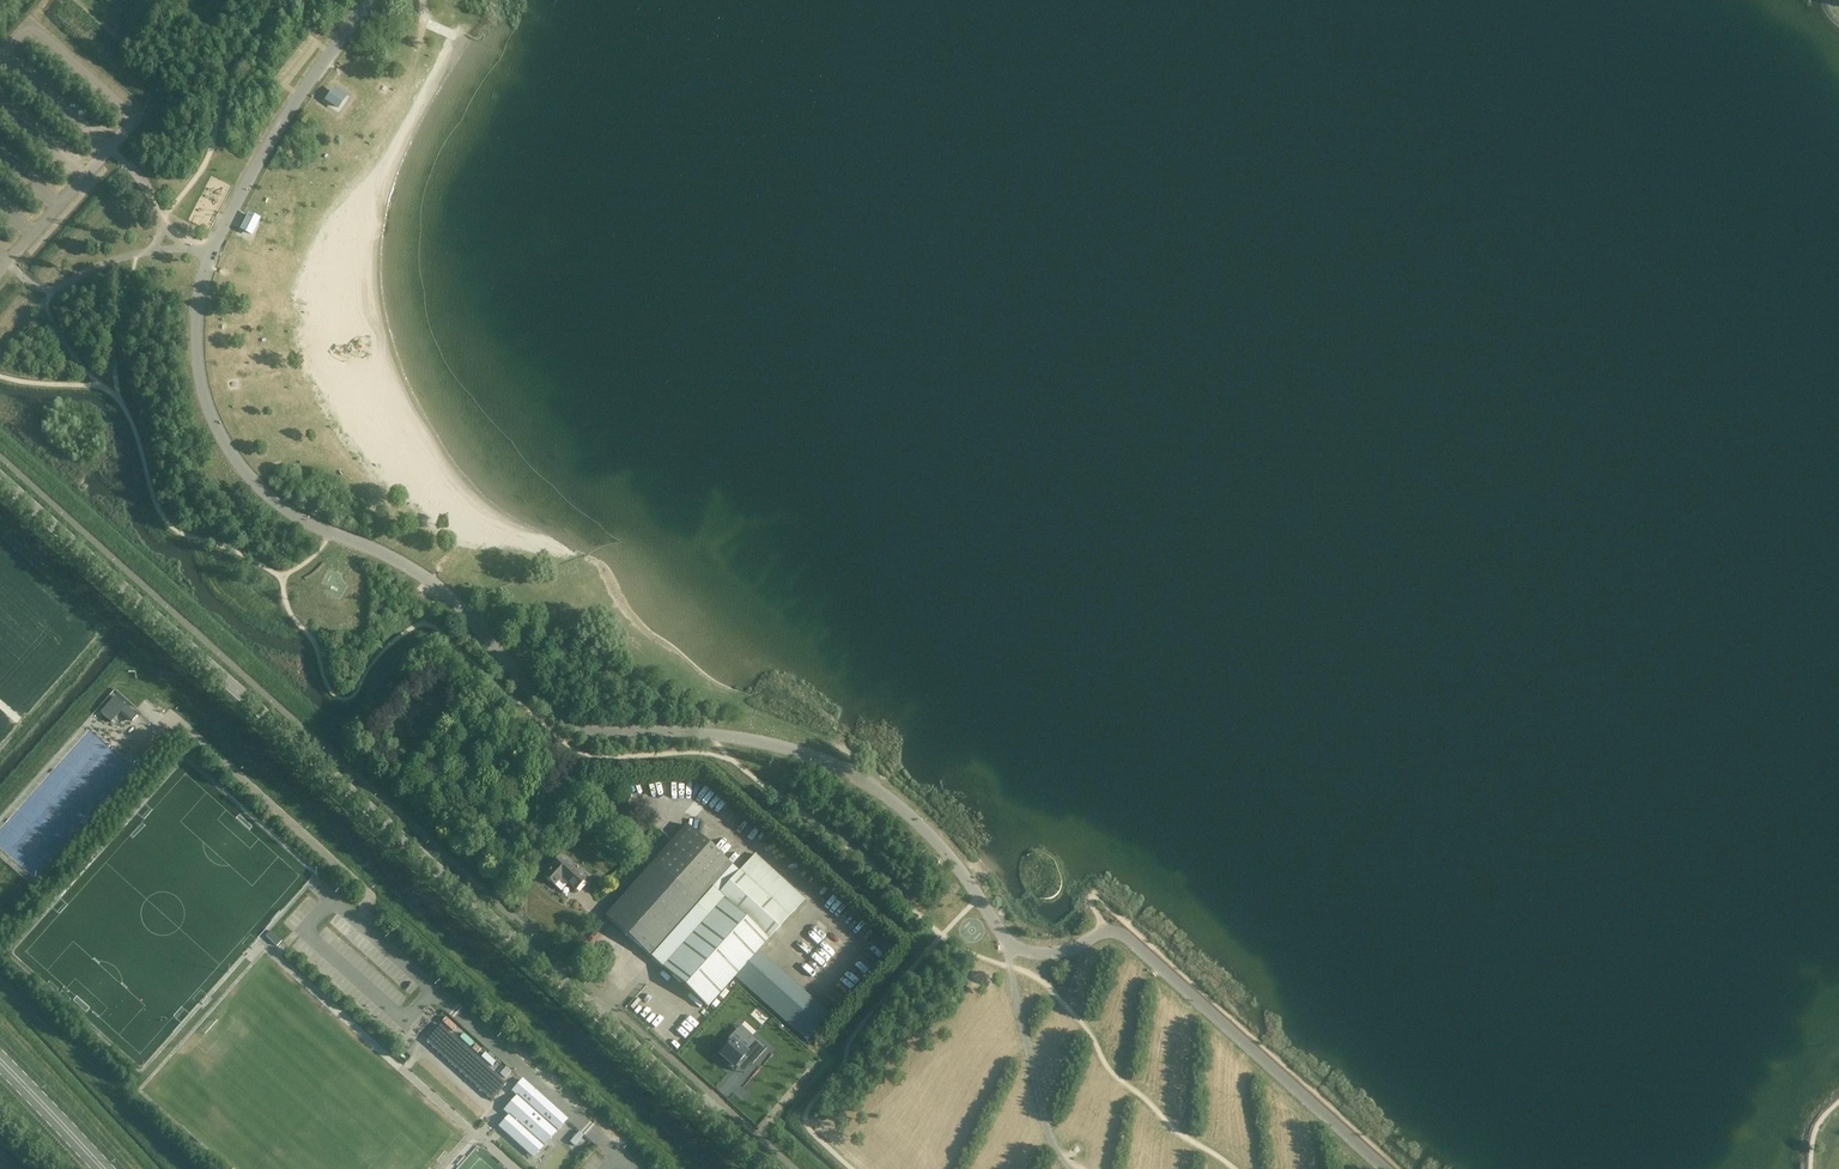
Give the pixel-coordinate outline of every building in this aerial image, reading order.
[(333,88),(325,101),(338,109),(346,96),(333,88)] [(259,219),(249,214),(242,229),(251,234),(259,219)] [(113,695),(100,711),(110,721),(120,710),(131,720),(135,715),(113,695)] [(137,719),(124,731),(130,738),(144,726),(137,719)] [(687,825),(606,916),(650,956),(663,968),(708,1008),(806,900),(756,854),(739,872),(720,893),(713,887),(732,865),(687,825)] [(576,890),(585,879),(560,856),(551,867),(551,868),(544,876),(555,885),(562,877),(576,890)] [(441,1025),(426,1041),(468,1078),(492,1100),(506,1084),(474,1054),(441,1025)] [(726,1047),(720,1054),(726,1059),(724,1062),(732,1069),(734,1067),(735,1067),(745,1056),(752,1063),(753,1064),(767,1048),(766,1048),(764,1049),(751,1037),(748,1041),(736,1031),(737,1030),(736,1029),(723,1044),(724,1044),(725,1043),(727,1045),(726,1047)] [(777,1052),(763,1069),(775,1078),(788,1061),(777,1052)] [(517,1097),(504,1112),(519,1123),(508,1135),(532,1157),(564,1122),(565,1120),(525,1085),(522,1081),(521,1083),(512,1092),(517,1097)]
